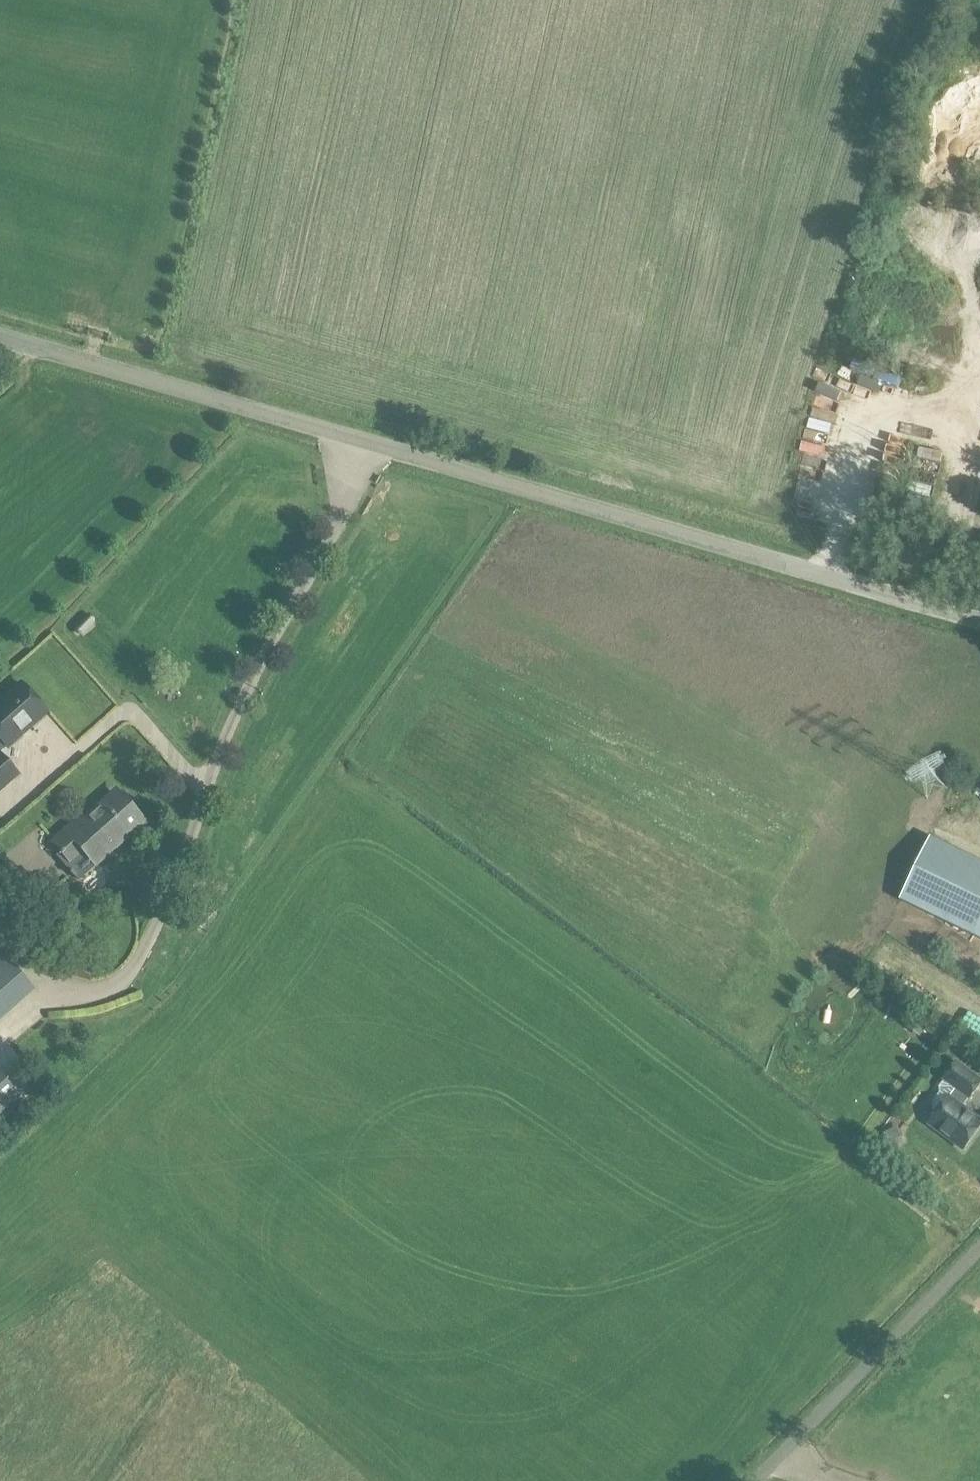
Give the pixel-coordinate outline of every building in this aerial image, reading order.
[(87,615),(75,627),(75,631),(79,634),(82,634),(94,622),(94,619),(90,615),(87,615)] [(7,747),(47,712),(22,683),(5,698),(6,700),(0,705),(0,753),(7,747)] [(17,774),(0,754),(0,790),(17,774)] [(53,842),(73,864),(90,848),(102,861),(145,822),(130,804),(127,807),(114,792),(82,822),(79,818),(53,842)] [(932,841),(902,900),(979,939),(979,865),(932,841)] [(35,990),(0,950),(0,1022),(35,990)] [(937,1114),(930,1124),(964,1150),(979,1128),(979,1120),(960,1105),(967,1096),(971,1098),(979,1085),(979,1080),(957,1063),(939,1086),(941,1092),(934,1101),(933,1105),(934,1110),(937,1114)] [(22,1097),(0,1073),(0,1117),(22,1097)] [(906,1144),(899,1126),(885,1132),(893,1149),(906,1144)]
